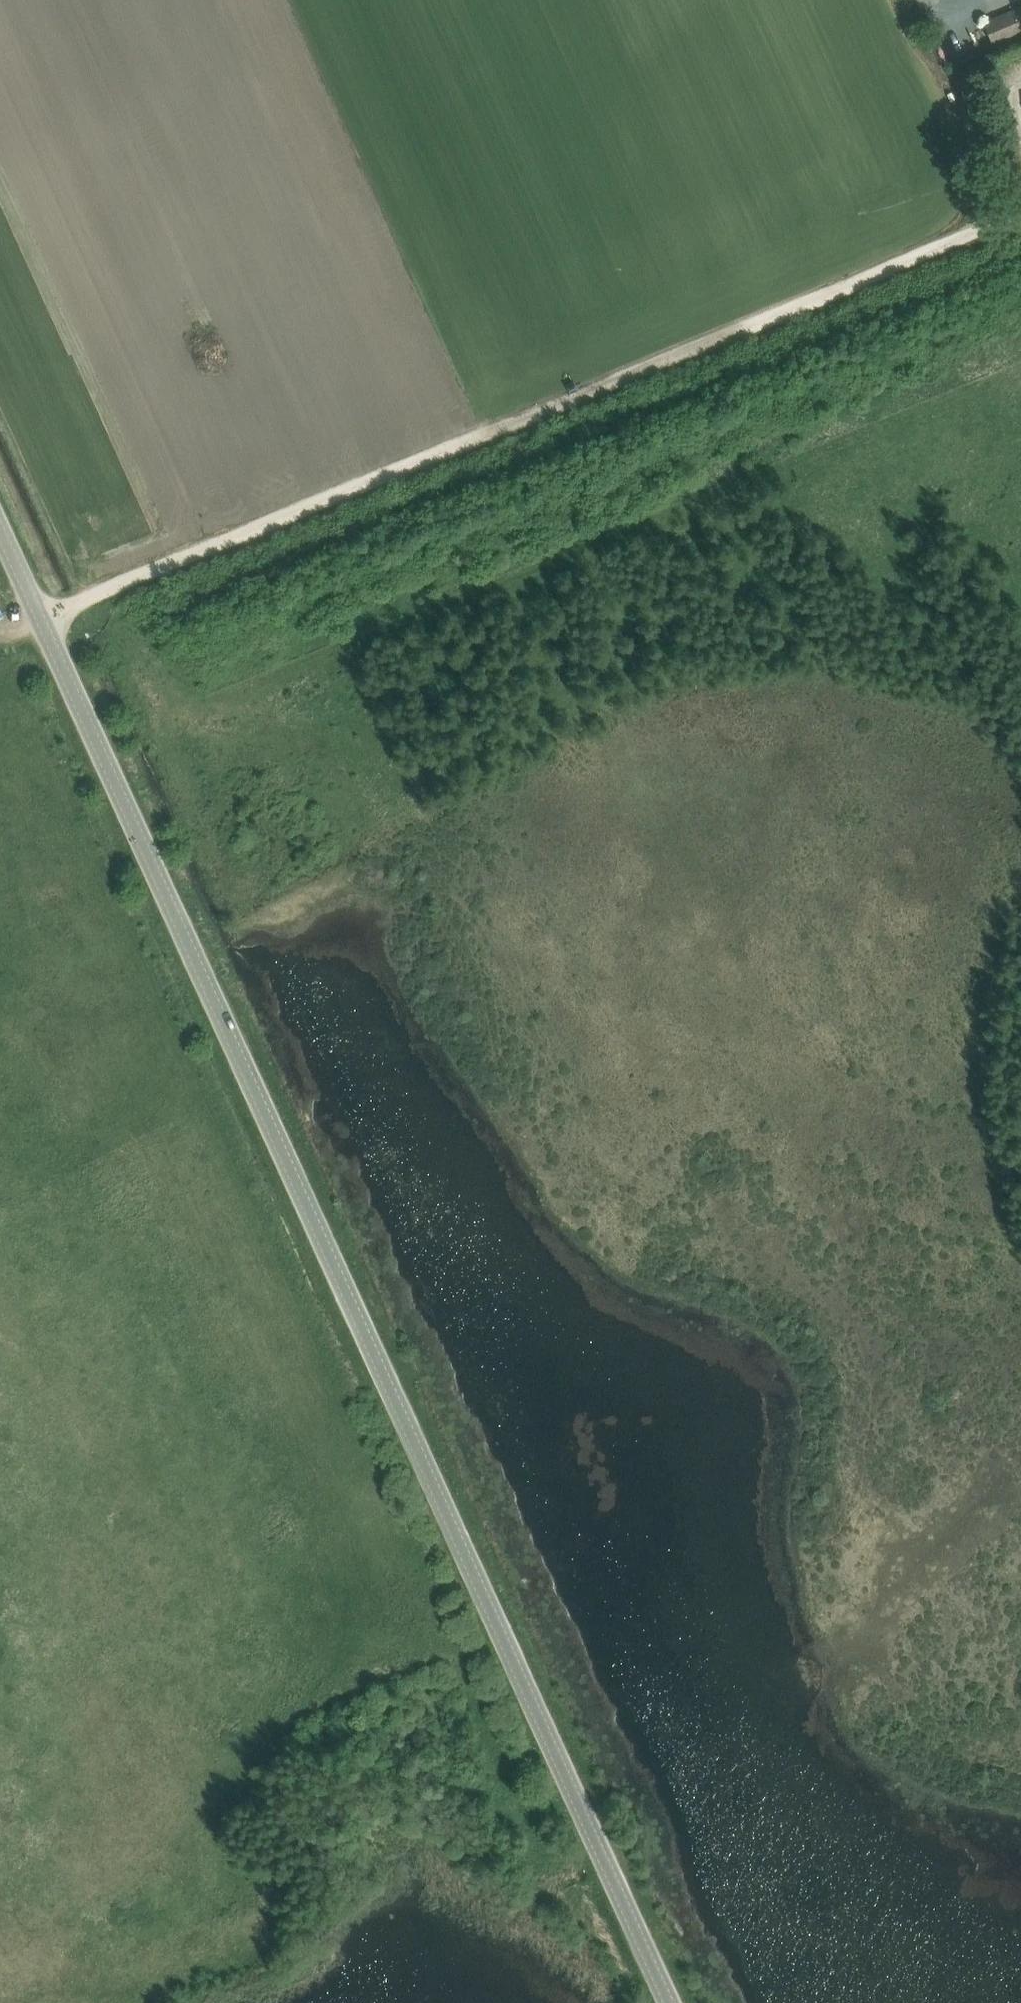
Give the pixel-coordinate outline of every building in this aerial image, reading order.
[(1020,33),(1020,7),(986,22),(996,44),(1020,33)]
